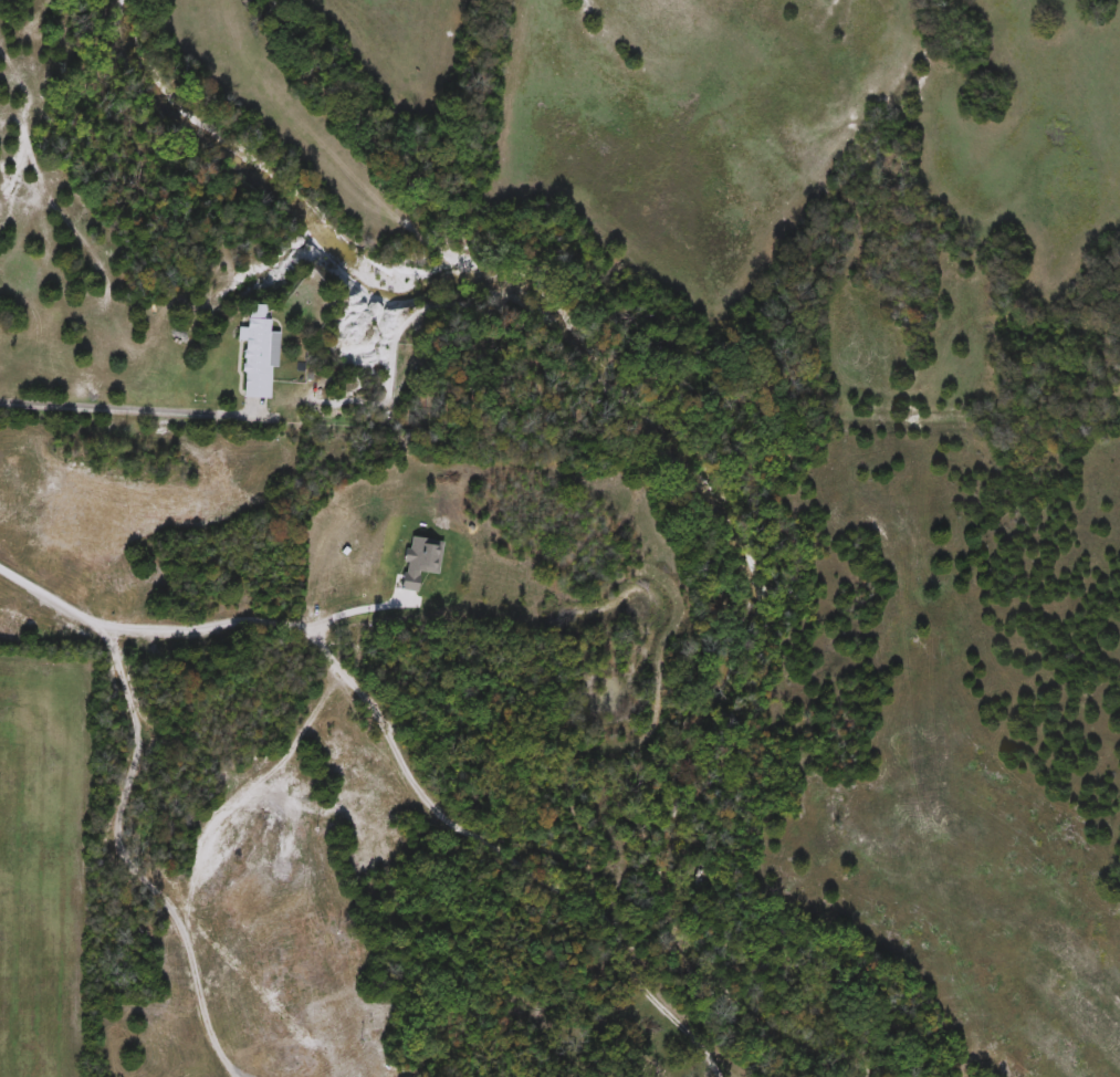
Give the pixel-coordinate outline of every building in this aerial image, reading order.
[(259,306),(259,320),(264,320),(264,333),(273,334),(272,367),(266,367),(265,399),(238,398),(241,306),(259,306)] [(671,1069),(667,1076),(636,1076),(630,1074),(642,1053),(671,1069)]
